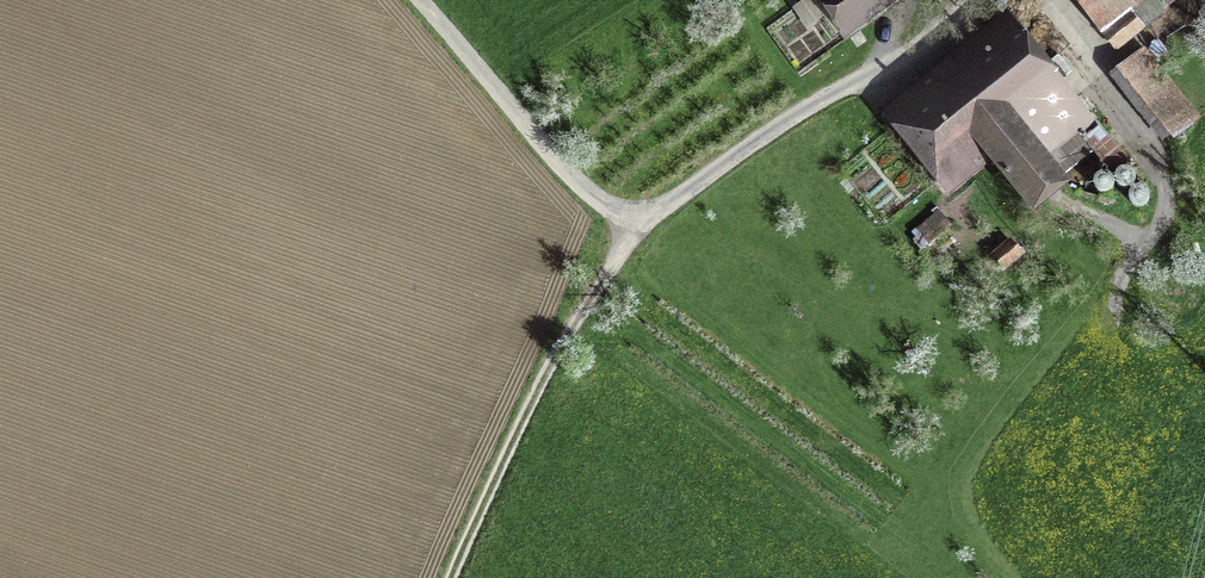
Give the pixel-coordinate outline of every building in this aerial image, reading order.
[(845,51),(921,0),(811,0),(845,51)] [(1113,51),(1177,0),(1074,0),(1113,51)] [(1020,9),(876,117),(947,205),(991,171),(1028,217),(1066,185),(1085,210),(1139,169),(1020,9)] [(1145,51),(1114,74),(1168,147),(1199,124),(1145,51)] [(938,215),(906,236),(915,250),(947,229),(938,215)]
